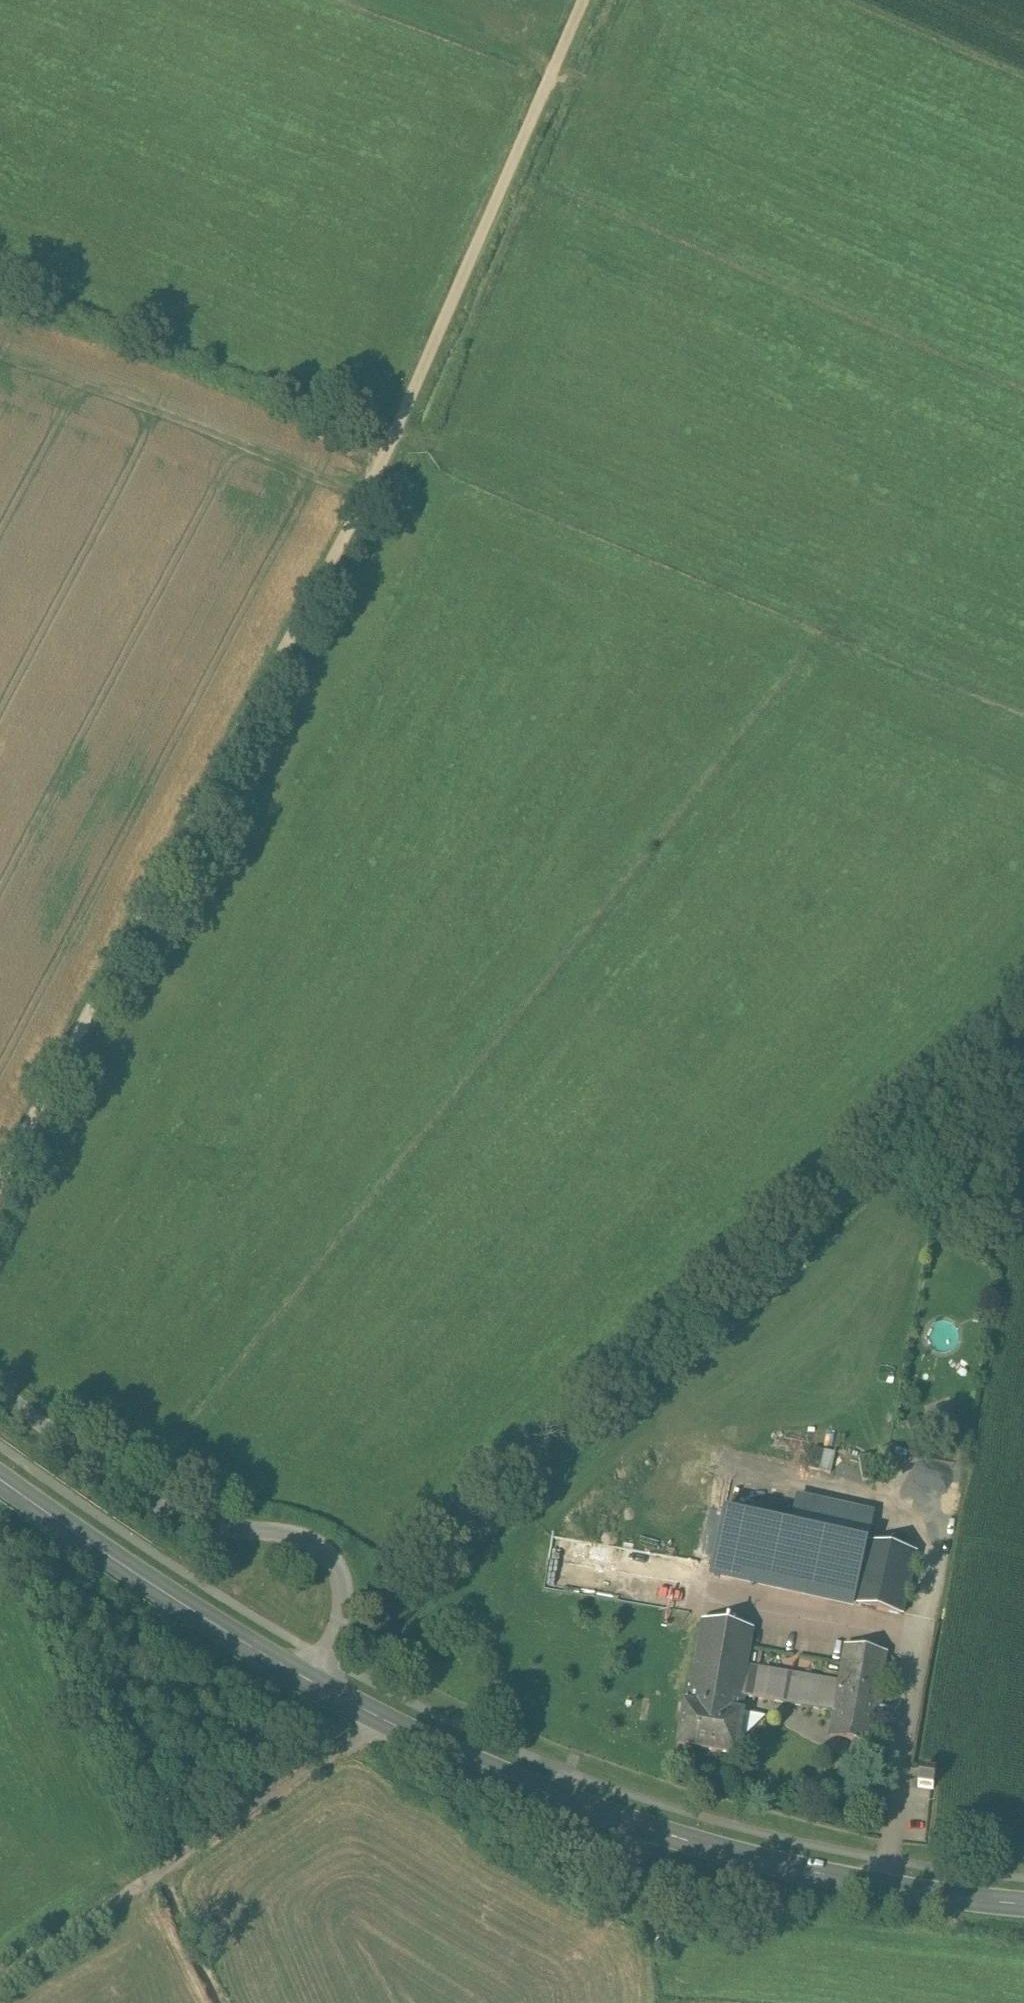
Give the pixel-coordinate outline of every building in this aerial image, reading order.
[(836,1453),(814,1448),(810,1469),(831,1474),(836,1453)] [(875,1522),(802,1505),(797,1527),(841,1537),(870,1543),(870,1542),(875,1522)] [(915,1552),(870,1542),(870,1543),(841,1537),(837,1555),(828,1599),(901,1615),(910,1577),(915,1552)] [(784,1546),(757,1542),(755,1556),(716,1549),(714,1564),(711,1580),(777,1591),(784,1546)] [(828,1599),(837,1555),(784,1546),(777,1591),(828,1599)] [(752,1630),(704,1622),(693,1688),(742,1696),(746,1669),(746,1667),(752,1630)] [(885,1653),(847,1646),(841,1683),(836,1712),(835,1712),(830,1737),(870,1743),(877,1703),(885,1653)] [(841,1683),(754,1669),(755,1668),(746,1667),(746,1669),(742,1696),(835,1712),(836,1712),(841,1683)] [(742,1696),(693,1688),(690,1704),(739,1712),(742,1696)] [(690,1704),(685,1703),(678,1745),(736,1755),(743,1713),(739,1712),(690,1704)] [(936,1774),(920,1772),(918,1787),(933,1789),(936,1774)] [(949,1833),(960,1806),(942,1798),(930,1825),(949,1833)]
